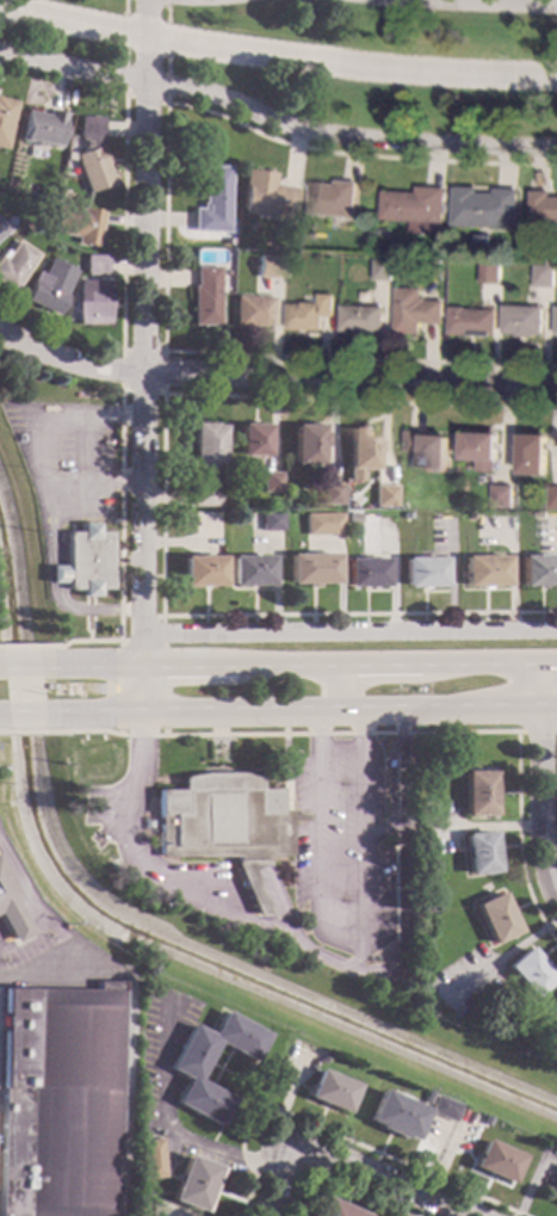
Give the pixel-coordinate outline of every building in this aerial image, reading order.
[(2,150),(0,150),(0,98),(14,101),(2,150)] [(64,112),(56,149),(17,140),(23,110),(44,115),(45,109),(64,112)] [(98,147),(105,168),(103,168),(109,184),(85,193),(70,155),(80,152),(80,140),(75,140),(75,117),(99,117),(98,147)] [(228,166),(225,234),(190,233),(191,208),(198,208),(198,203),(200,203),(202,166),(228,166)] [(273,173),(271,186),(298,190),(295,220),(239,212),(245,169),(273,173)] [(358,181),(354,217),(309,212),(312,181),(335,184),(335,179),(358,181)] [(444,186),(442,234),(423,233),(423,221),(382,220),(383,190),(416,191),(416,185),(444,186)] [(477,186),(477,191),(494,192),(494,187),(518,187),(516,227),(452,224),(453,185),(477,186)] [(550,195),(556,195),(556,222),(531,221),(532,190),(550,190),(550,195)] [(79,210),(79,208),(100,212),(94,247),(73,243),(74,237),(49,233),(54,205),(79,210)] [(10,292),(0,285),(0,251),(5,253),(14,240),(36,255),(10,292)] [(104,276),(82,276),(82,255),(104,255),(104,276)] [(394,258),(392,279),(373,279),(373,258),(394,258)] [(73,271),(62,295),(64,296),(55,316),(21,301),(35,271),(39,273),(47,259),(73,271)] [(285,260),(284,279),(265,279),(266,259),(285,260)] [(500,261),(500,283),(479,282),(481,260),(500,261)] [(555,264),(553,286),(533,285),(534,263),(555,264)] [(217,268),(216,326),(190,325),(192,286),(193,286),(194,267),(217,268)] [(109,303),(109,325),(75,325),(73,302),(75,280),(106,280),(109,303)] [(420,286),(420,295),(426,296),(426,298),(442,300),(442,323),(420,322),(420,333),(394,332),(395,286),(420,286)] [(333,292),(333,315),(321,315),(321,329),(285,328),(285,303),(302,303),(302,301),(317,302),(317,292),(333,292)] [(272,297),(271,327),(249,326),(249,327),(233,327),(234,296),(272,297)] [(383,305),(382,332),(339,329),(340,304),(383,305)] [(543,305),(541,333),(533,333),(533,335),(515,335),(515,333),(502,332),(502,304),(543,305)] [(464,305),(464,308),(495,309),(494,334),(490,334),(490,337),(466,335),(466,334),(447,333),(448,305),(464,305)] [(210,425),(218,425),(219,469),(190,469),(190,422),(210,422),(210,425)] [(265,456),(237,456),(237,424),(265,422),(265,456)] [(320,432),(322,432),(322,446),(317,446),(317,465),(292,465),(291,425),(320,424),(320,432)] [(375,439),(377,439),(377,452),(373,452),(373,469),(347,469),(347,427),(364,426),(364,425),(375,424),(375,439)] [(433,434),(447,434),(447,470),(420,471),(420,451),(404,451),(404,428),(433,428),(433,434)] [(497,459),(494,459),(494,471),(477,471),(477,459),(463,459),(463,431),(496,431),(497,459)] [(546,474),(520,474),(520,433),(546,433),(546,474)] [(279,492),(259,492),(259,473),(279,473),(279,492)] [(339,505),(320,505),(320,482),(339,482),(339,505)] [(394,507),(372,507),(372,484),(394,484),(394,507)] [(512,507),(491,507),(491,484),(512,484),(512,507)] [(549,485),(549,509),(556,509),(556,485),(549,485)] [(218,506),(188,506),(188,486),(218,486),(218,506)] [(280,530),(258,530),(258,511),(280,511),(280,530)] [(247,523),(239,523),(239,513),(247,513),(247,523)] [(339,535),(302,535),(302,513),(339,513),(339,535)] [(94,531),(107,531),(107,590),(94,590),(94,597),(78,598),(78,590),(63,590),(63,582),(49,582),(47,582),(47,566),(49,566),(63,566),(63,532),(76,532),(76,523),(93,523),(94,531)] [(256,556),(267,556),(268,586),(227,586),(227,555),(243,555),(242,553),(256,553),(256,556)] [(334,584),(285,585),(285,554),(334,554),(334,584)] [(546,556),(556,555),(556,586),(518,586),(518,556),(531,556),(531,554),(546,554),(546,556)] [(431,557),(442,557),(442,587),(401,588),(401,557),(413,557),(413,555),(431,555),(431,557)] [(221,586),(179,587),(179,557),(221,556),(221,586)] [(505,586),(462,586),(462,556),(505,556),(505,586)] [(384,587),(344,587),(344,557),(384,557),(384,587)] [(491,816),(462,816),(462,773),(491,772),(491,816)] [(258,778),(258,790),(277,790),(278,813),(284,811),(287,811),(289,816),(305,816),(305,821),(287,822),(289,857),(262,857),(262,863),(264,865),(248,872),(267,916),(254,916),(235,874),(231,865),(235,858),(157,860),(156,791),(180,790),(180,779),(200,774),(217,774),(235,773),(258,778)] [(495,874),(466,876),(462,835),(490,832),(495,874)] [(10,944),(0,927),(0,871),(17,901),(12,905),(29,934),(10,944)] [(516,933),(489,945),(471,906),(499,894),(516,933)] [(526,949),(552,979),(530,999),(502,968),(526,949)] [(432,976),(437,982),(431,987),(426,980),(432,976)] [(118,983),(114,1215),(0,1215),(0,1090),(0,989),(93,990),(93,982),(118,983)] [(264,1036),(249,1062),(215,1042),(193,1080),(230,1101),(215,1128),(172,1103),(185,1080),(166,1069),(190,1026),(208,1036),(221,1012),(264,1036)] [(474,1021),(466,1026),(462,1020),(469,1014),(474,1021)] [(326,1055),(322,1062),(316,1060),(320,1053),(326,1055)] [(353,1086),(342,1113),(303,1099),(315,1070),(353,1086)] [(425,1111),(411,1142),(401,1137),(400,1141),(373,1129),(375,1125),(365,1122),(378,1091),(425,1111)] [(431,1095),(426,1105),(419,1101),(423,1092),(431,1095)] [(458,1106),(451,1124),(426,1113),(433,1095),(458,1106)] [(478,1116),(476,1121),(466,1117),(469,1111),(478,1116)] [(520,1158),(508,1185),(470,1168),(482,1141),(520,1158)] [(216,1168),(199,1212),(167,1200),(184,1156),(216,1168)] [(547,1198),(556,1177),(556,1202),(547,1198)] [(147,1198),(144,1205),(135,1202),(137,1195),(147,1198)] [(322,1198),(361,1215),(314,1215),(322,1198)]
